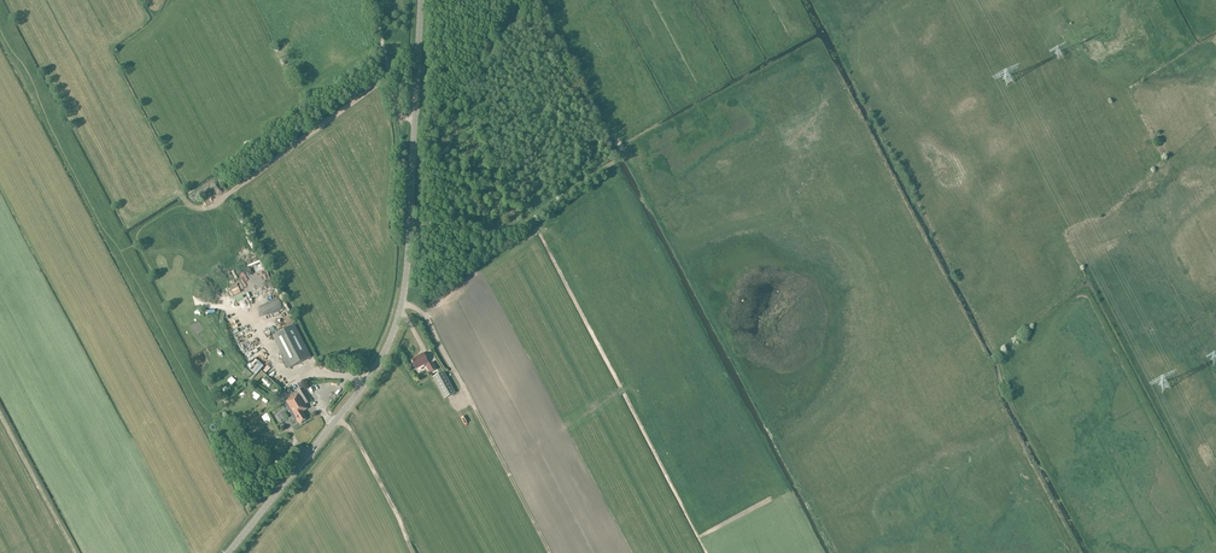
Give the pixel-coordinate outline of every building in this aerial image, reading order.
[(311,357),(295,325),(272,336),(289,368),(311,357)] [(412,361),(416,370),(426,365),(427,366),(426,367),(430,374),(437,370),(433,363),(429,365),(428,363),(429,363),(424,354),(419,357),(412,361)] [(445,399),(455,393),(444,372),(433,378),(445,399)] [(300,423),(307,419),(303,411),(308,408),(306,404),(311,402),(302,388),(288,396),(289,397),(287,398),(288,400),(285,401),(291,412),(292,411),(300,423)]
